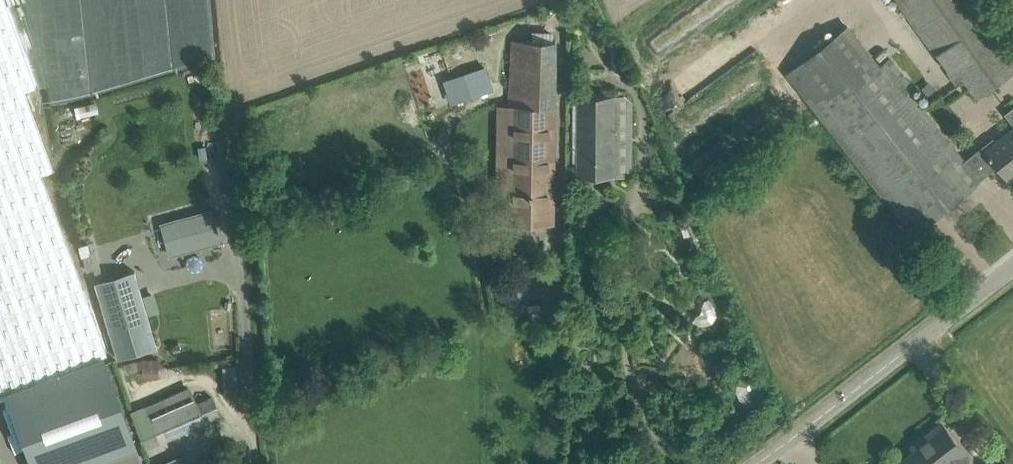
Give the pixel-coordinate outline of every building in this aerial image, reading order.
[(17,387),(59,372),(108,354),(79,276),(78,276),(41,175),(53,170),(24,91),(36,86),(12,19),(4,0),(0,0),(0,394),(17,387)] [(946,67),(951,62),(978,98),(1012,70),(1012,65),(966,0),(897,0),(946,67)] [(980,181),(970,169),(966,172),(942,142),(948,137),(910,90),(915,87),(891,57),(880,65),(848,25),(786,73),(811,105),(875,185),(903,221),(913,234),(980,181)] [(562,40),(515,38),(512,104),(511,104),(509,173),(510,173),(508,220),(553,223),(554,203),(562,43),(562,40)] [(582,175),(613,176),(613,175),(631,175),(632,97),(583,96),(582,175)] [(972,167),(981,179),(998,165),(1008,179),(1012,175),(1012,129),(998,141),(985,151),(988,154),(972,167)] [(210,208),(159,223),(168,254),(219,239),(210,208)] [(158,347),(135,271),(94,283),(117,359),(158,347)] [(6,393),(27,449),(33,463),(97,463),(102,462),(137,449),(103,357),(6,393)] [(190,387),(130,411),(146,449),(221,418),(212,396),(197,403),(190,387)] [(902,463),(971,463),(962,453),(963,451),(942,424),(920,440),(923,444),(900,462),(902,463)]
